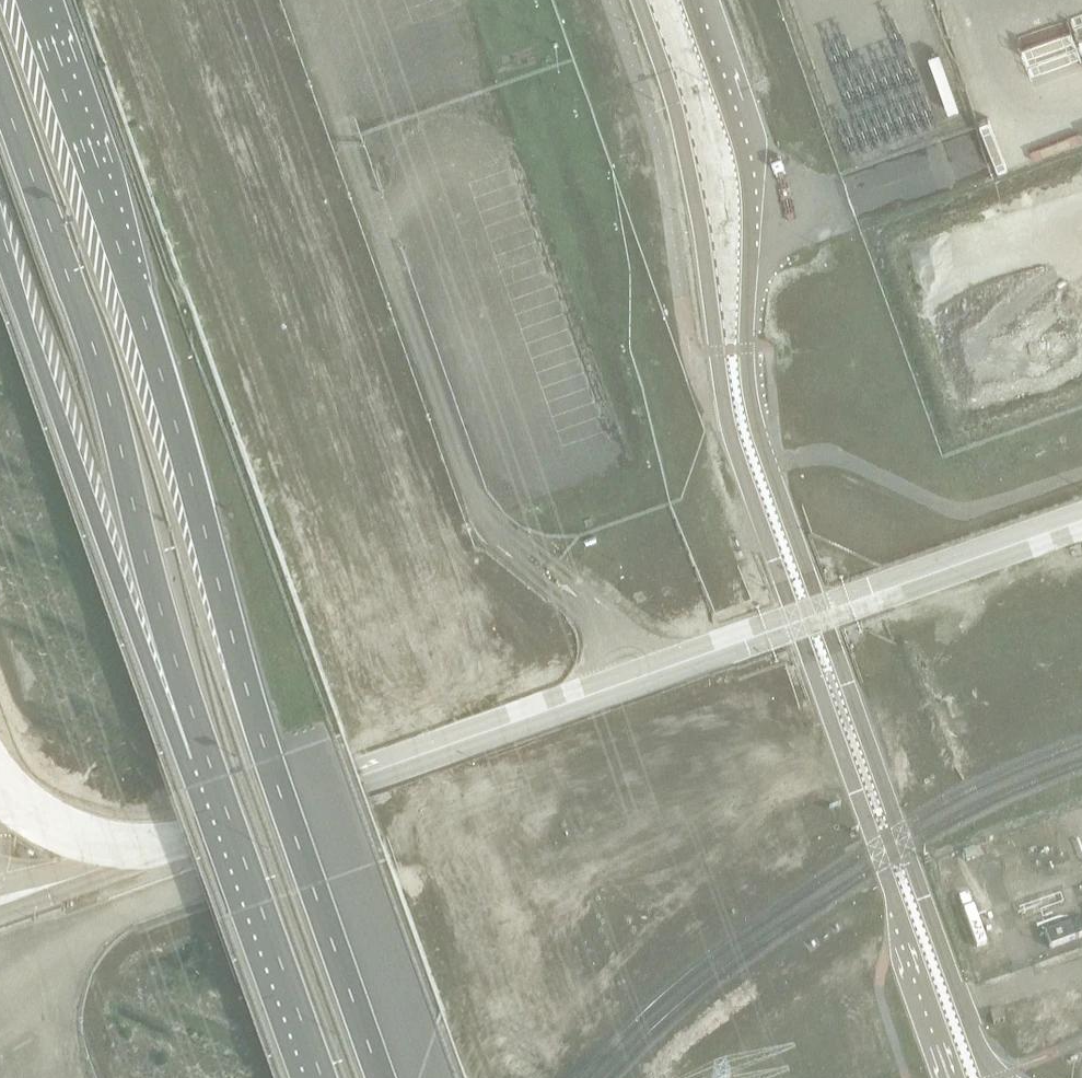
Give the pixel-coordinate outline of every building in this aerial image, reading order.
[(1081,936),(1081,920),(1045,934),(1050,948),(1081,936)]
